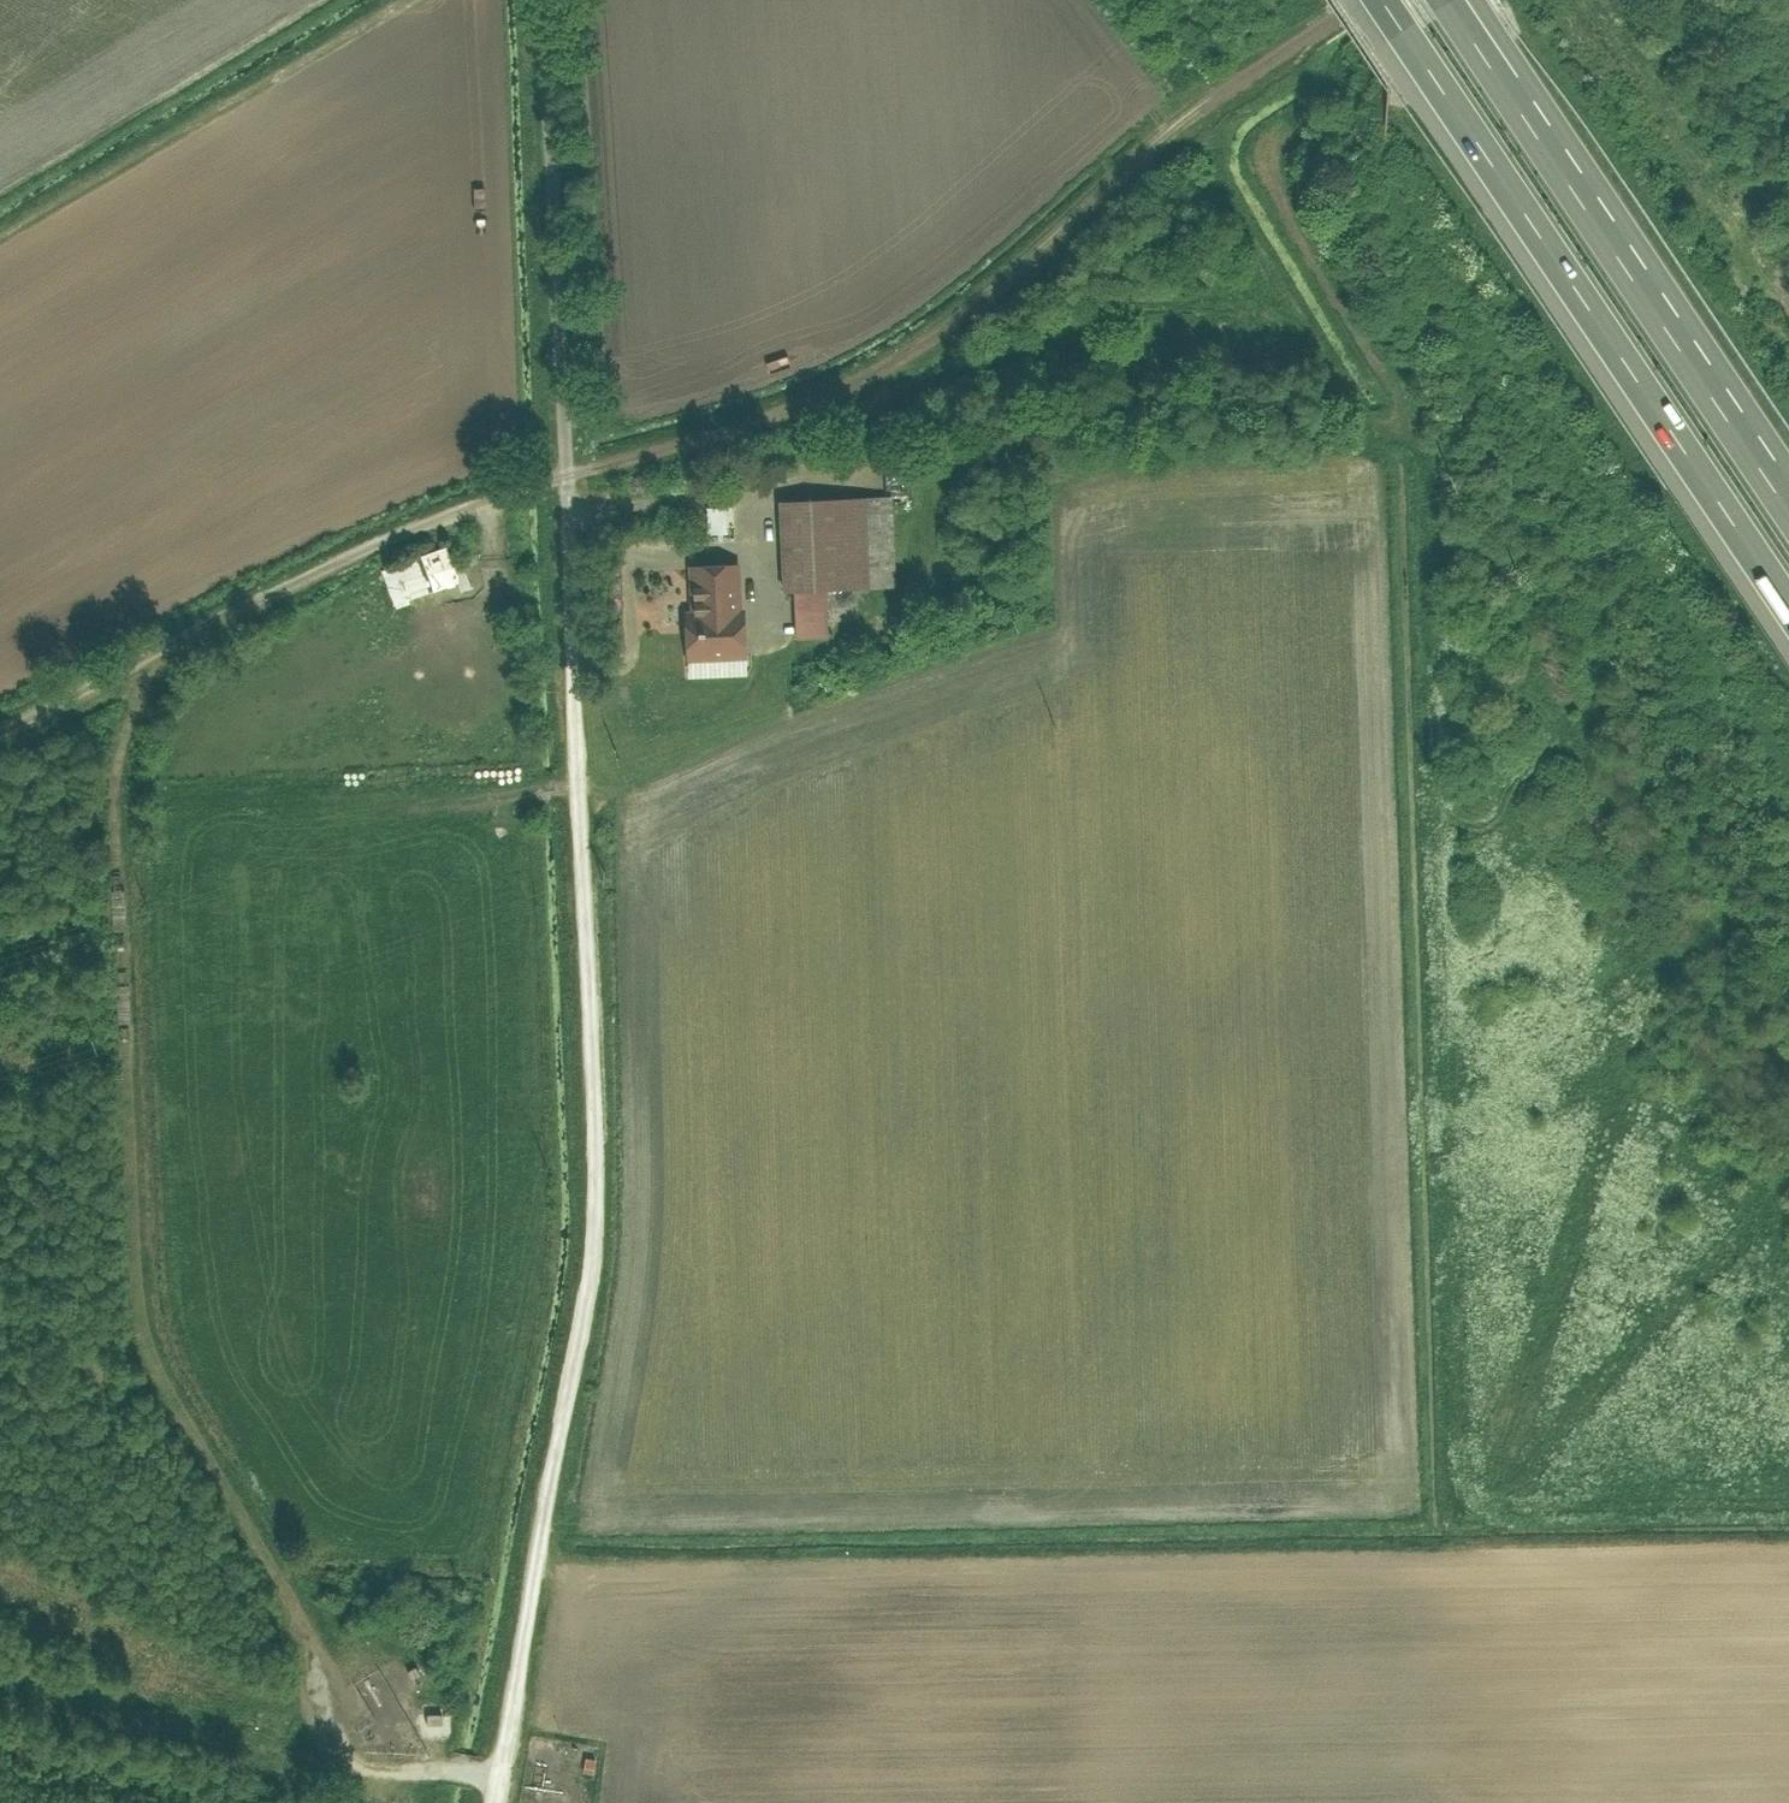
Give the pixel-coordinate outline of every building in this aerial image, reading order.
[(890,497),(777,501),(779,594),(789,594),(791,638),(828,637),(827,589),(892,587),(890,497)] [(450,543),(385,569),(399,605),(464,580),(450,543)] [(682,618),(685,664),(746,660),(740,563),(687,566),(690,618),(682,618)]
